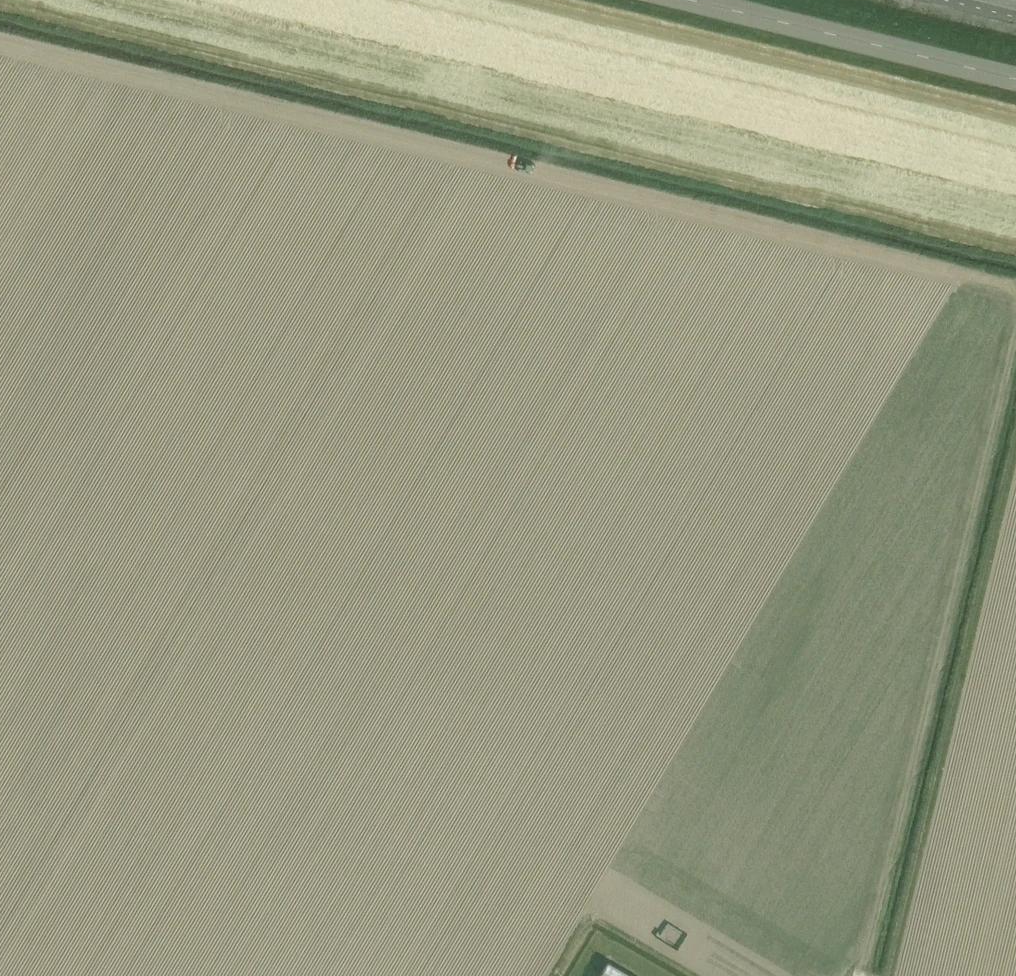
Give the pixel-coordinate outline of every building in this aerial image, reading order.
[(610,963),(602,975),(632,975),(610,963)]
